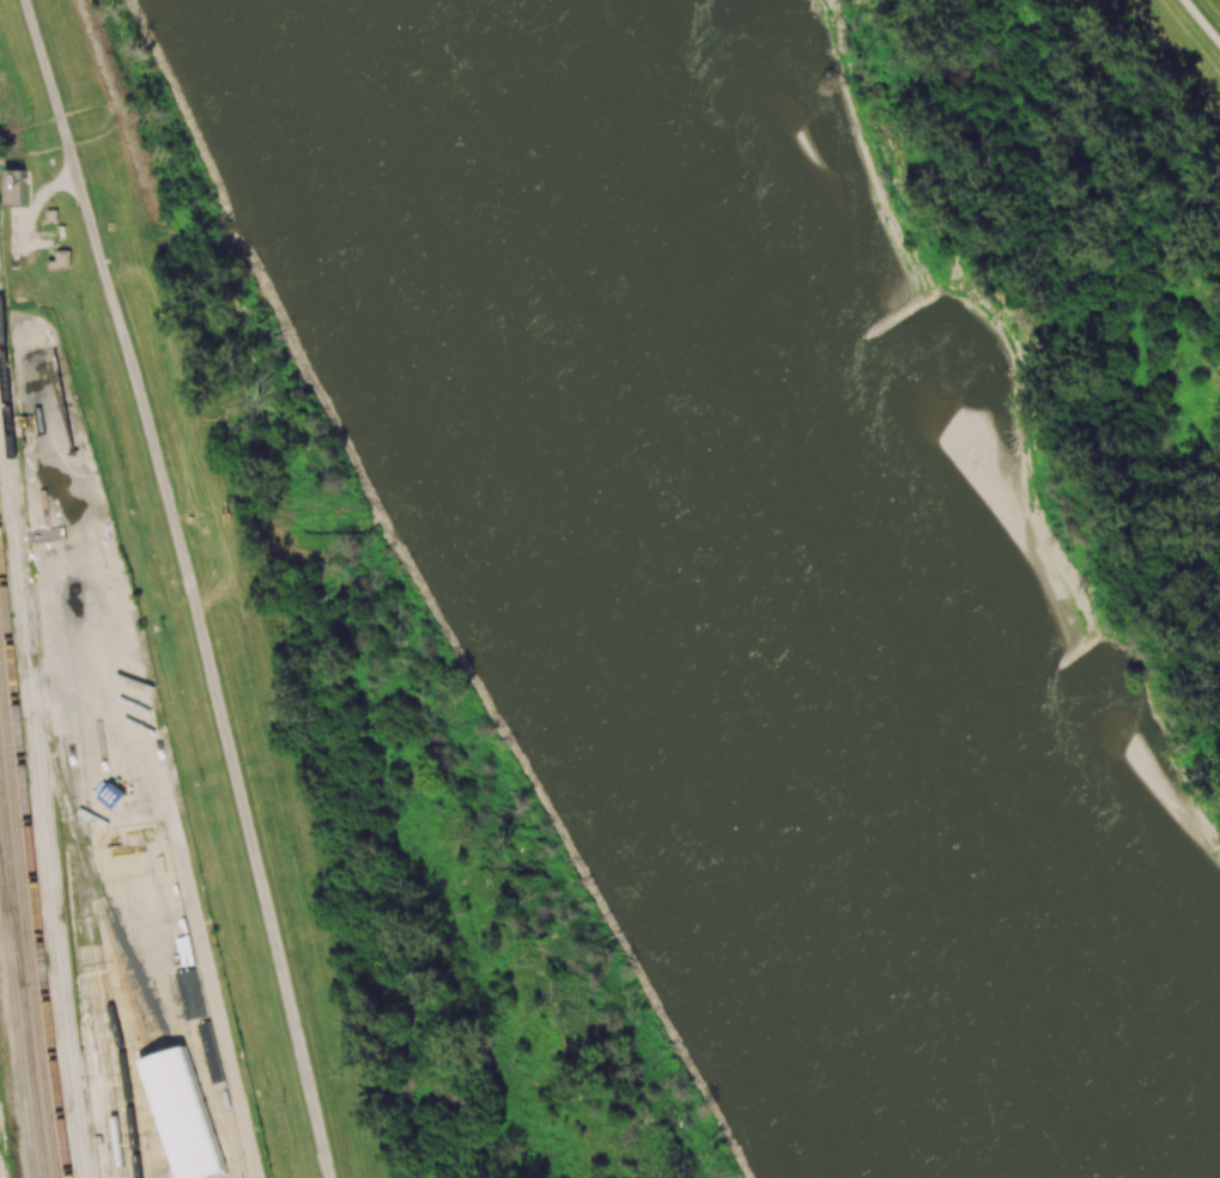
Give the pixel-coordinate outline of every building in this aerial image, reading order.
[(6,207),(24,206),(23,170),(5,170),(6,207)] [(56,261),(48,261),(48,270),(70,270),(70,251),(55,251),(56,261)] [(98,798),(113,811),(127,794),(112,782),(98,798)] [(223,1172),(190,1046),(142,1059),(174,1177),(201,1177),(223,1172)]
